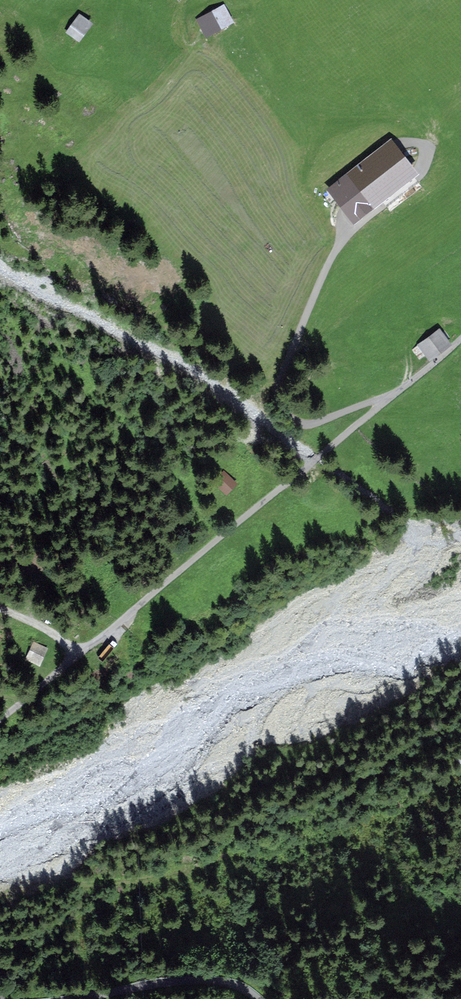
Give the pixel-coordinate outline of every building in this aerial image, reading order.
[(223,6),(194,20),(204,41),(233,27),(223,6)] [(78,15),(62,32),(75,45),(91,27),(78,15)] [(392,137),(327,189),(353,222),(418,171),(392,137)] [(437,328),(415,345),(427,360),(449,343),(437,328)] [(222,468),(209,480),(223,495),(236,483),(222,468)] [(30,642),(23,660),(40,666),(46,648),(30,642)]
